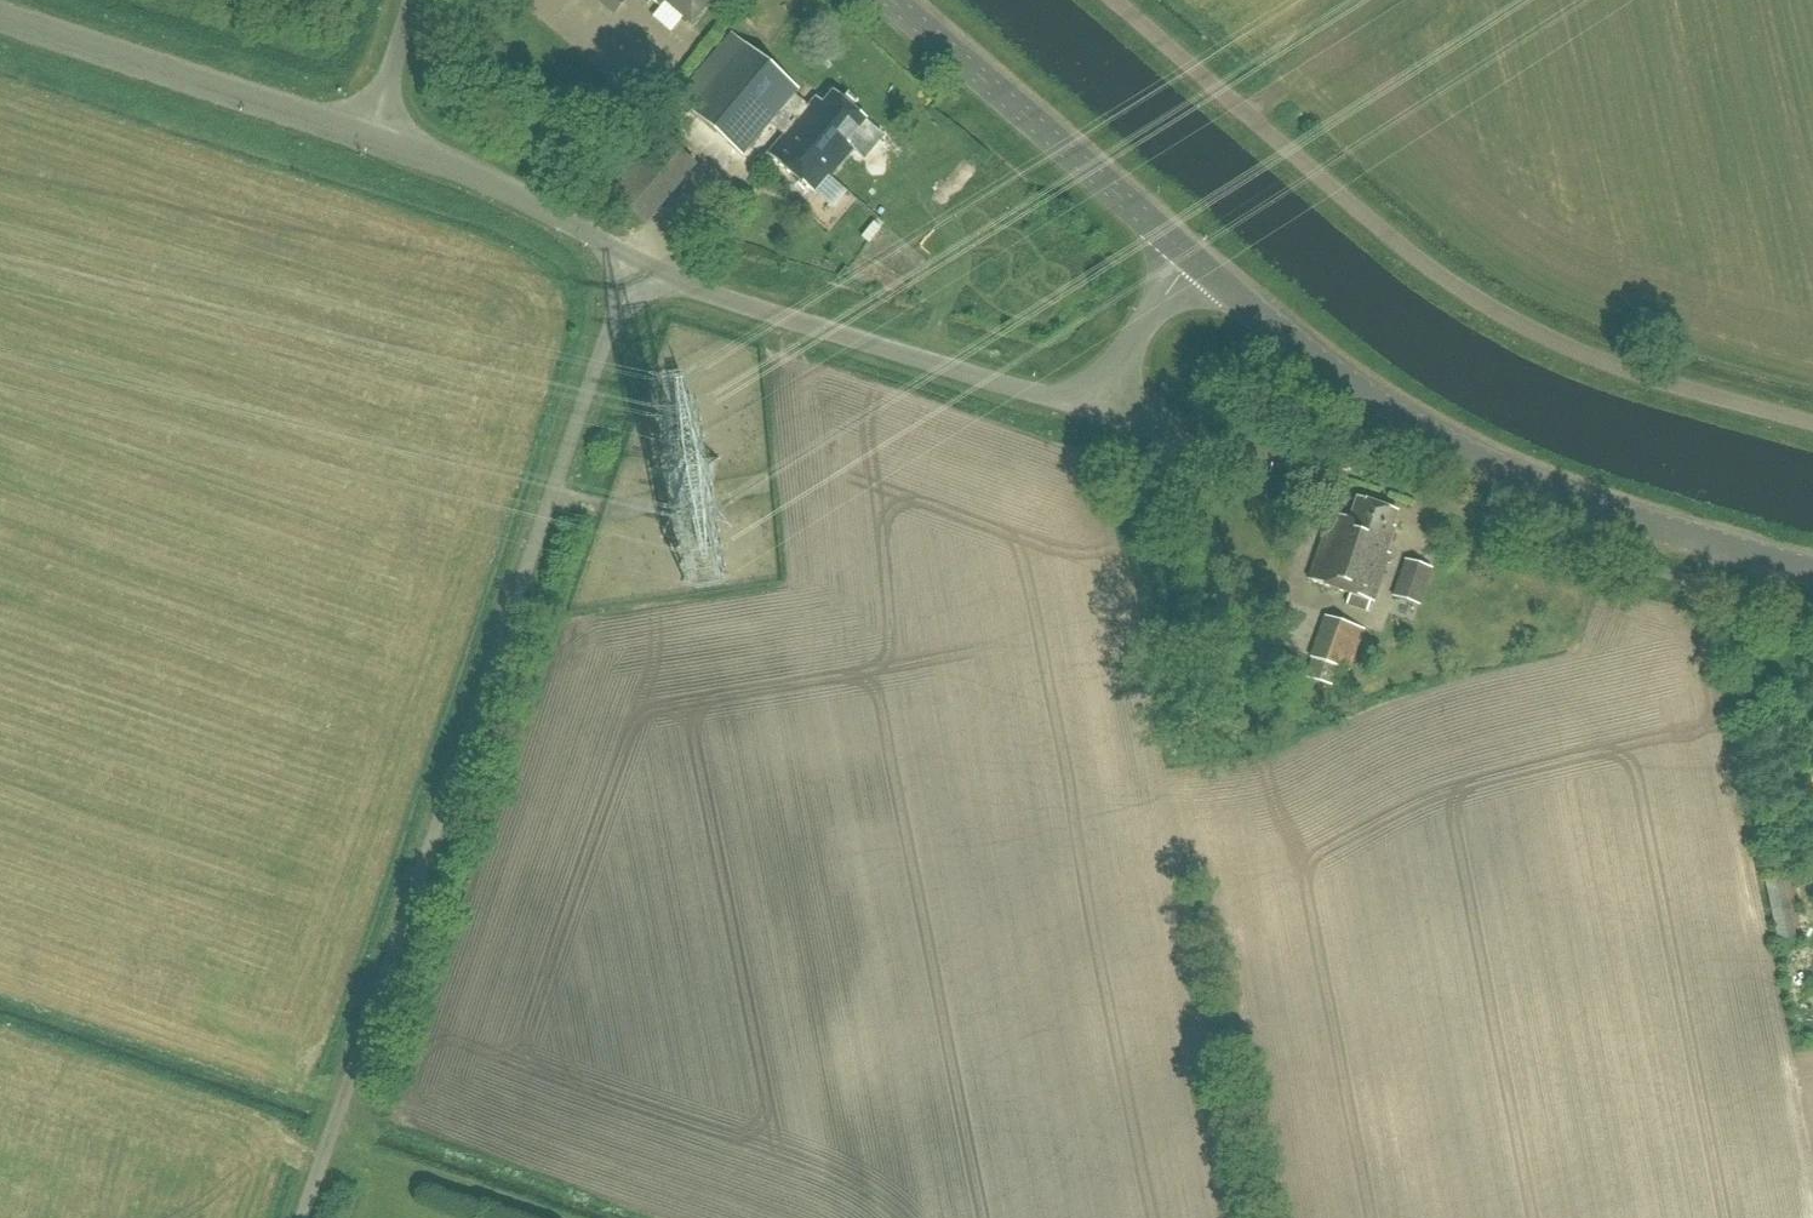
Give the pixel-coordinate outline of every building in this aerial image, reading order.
[(612,16),(626,0),(593,0),(612,16)] [(664,7),(669,1),(691,21),(689,24),(693,28),(717,0),(655,0),(664,7)] [(770,125),(778,131),(801,102),(794,96),(799,90),(732,34),(686,90),(700,102),(690,114),(743,157),(770,125)] [(810,109),(801,102),(778,131),(786,138),(771,155),(818,194),(856,149),(849,142),(868,119),(836,92),(827,102),(821,96),(810,109)] [(694,165),(650,128),(600,187),(644,224),(694,165)] [(1397,512),(1358,498),(1351,520),(1332,513),(1309,581),(1350,595),(1347,605),(1368,612),(1372,602),(1374,603),(1391,555),(1387,553),(1395,528),(1392,527),(1397,512)] [(687,544),(688,582),(723,581),(721,542),(687,544)] [(1432,569),(1406,560),(1394,597),(1420,606),(1432,569)] [(1366,629),(1325,617),(1307,678),(1330,685),(1336,667),(1353,672),(1366,629)] [(1801,932),(1792,879),(1772,883),(1781,936),(1801,932)]
